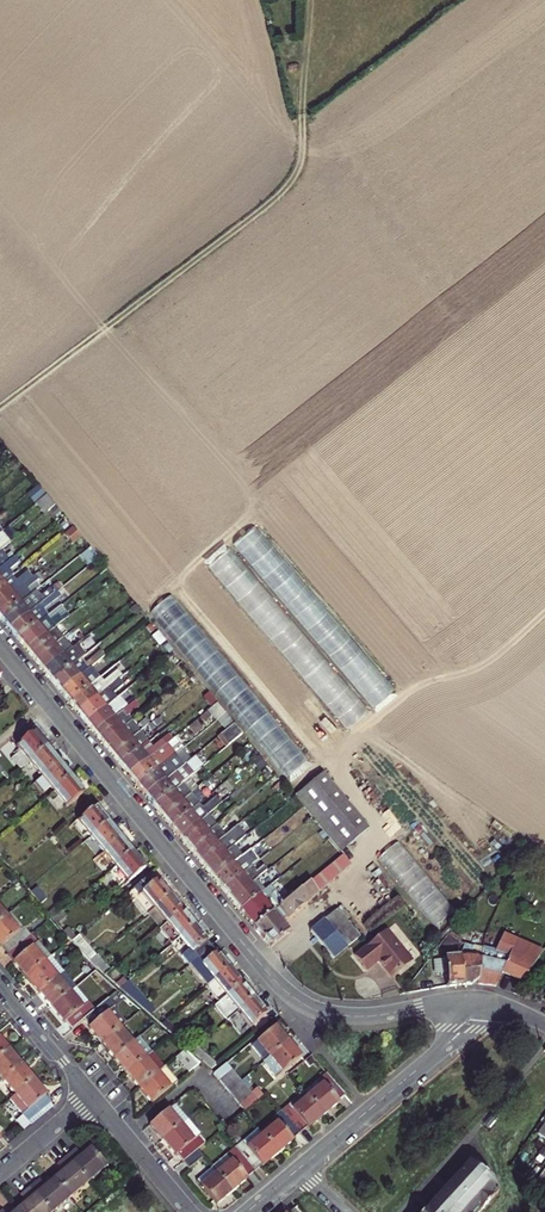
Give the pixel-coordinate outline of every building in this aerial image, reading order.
[(20,466),(12,456),(6,460),(14,470),(20,466)] [(33,504),(42,496),(36,489),(27,496),(33,504)] [(48,511),(55,506),(46,495),(39,501),(48,511)] [(45,514),(48,511),(39,501),(36,504),(45,514)] [(339,642),(348,635),(252,520),(231,537),(328,653),(340,643),(339,642)] [(72,545),(81,538),(73,527),(64,534),(72,545)] [(11,543),(2,532),(0,534),(0,551),(2,550),(11,543)] [(228,546),(208,562),(243,606),(249,602),(259,614),(256,616),(296,666),(304,660),(306,663),(318,653),(260,582),(259,584),(228,546)] [(6,556),(2,550),(0,551),(0,569),(14,558),(15,557),(11,552),(6,556)] [(89,563),(97,556),(91,550),(84,556),(89,563)] [(18,563),(14,558),(0,569),(0,586),(11,577),(13,576),(9,571),(18,563)] [(103,574),(107,579),(111,576),(107,570),(103,574)] [(15,582),(11,577),(0,586),(0,604),(32,578),(27,572),(15,582)] [(40,580),(36,575),(32,578),(0,604),(0,618),(2,620),(36,592),(41,588),(37,582),(40,580)] [(50,590),(41,597),(36,592),(2,620),(10,630),(54,594),(55,593),(57,591),(58,591),(55,587),(50,590)] [(18,641),(48,616),(43,610),(59,598),(55,593),(54,594),(10,630),(18,641)] [(174,642),(193,630),(172,596),(152,609),(174,642)] [(55,628),(69,617),(61,606),(48,616),(18,641),(27,651),(55,628)] [(146,628),(150,634),(155,630),(150,625),(146,628)] [(63,639),(55,628),(27,651),(35,662),(60,642),(62,640),(63,639)] [(158,646),(164,642),(158,634),(152,639),(158,646)] [(72,649),(63,639),(62,640),(60,642),(35,662),(44,672),(72,649)] [(169,655),(174,651),(168,644),(163,648),(169,655)] [(81,659),(85,656),(76,645),(72,649),(44,672),(52,683),(81,659)] [(101,652),(85,665),(81,659),(52,683),(61,693),(91,668),(105,657),(101,652)] [(175,665),(179,662),(173,655),(169,658),(175,665)] [(221,697),(289,785),(312,767),(259,698),(252,704),(244,693),(243,694),(232,680),(234,678),(216,655),(210,659),(213,663),(201,672),(208,682),(219,673),(225,680),(219,684),(226,693),(221,697)] [(70,703),(99,678),(91,668),(61,693),(70,703)] [(117,672),(103,683),(99,678),(70,703),(78,714),(108,688),(119,680),(122,677),(117,672)] [(113,694),(123,686),(119,680),(108,688),(78,714),(86,724),(117,699),(113,694)] [(86,724),(95,734),(128,707),(124,701),(121,704),(117,699),(86,724)] [(132,713),(139,707),(135,701),(128,707),(95,734),(104,745),(131,722),(136,718),(132,713)] [(218,720),(225,714),(217,703),(208,710),(217,721),(218,720)] [(227,730),(234,724),(225,714),(218,720),(227,730)] [(155,729),(160,724),(156,719),(150,724),(155,729)] [(104,745),(112,755),(140,732),(131,722),(104,745)] [(148,743),(140,732),(112,755),(121,766),(147,744),(148,743)] [(34,733),(17,746),(29,762),(47,748),(34,733)] [(226,748),(230,744),(222,734),(217,738),(226,748)] [(167,736),(152,749),(147,744),(121,766),(129,776),(171,741),(167,736)] [(175,755),(183,748),(174,738),(171,741),(129,776),(138,786),(175,755)] [(29,762),(42,777),(59,763),(47,748),(29,762)] [(146,797),(184,765),(175,755),(138,786),(146,797)] [(258,772),(266,765),(258,755),(250,762),(258,772)] [(182,784),(202,767),(194,757),(184,765),(146,797),(155,807),(182,784)] [(42,777),(35,783),(43,794),(50,788),(54,792),(71,779),(59,763),(42,777)] [(263,780),(270,775),(265,768),(258,773),(263,780)] [(294,797),(341,853),(368,830),(322,774),(294,797)] [(71,779),(54,792),(67,808),(84,794),(71,779)] [(277,792),(284,786),(281,781),(273,788),(277,792)] [(190,794),(182,784),(155,807),(163,818),(190,794)] [(287,801),(293,797),(285,787),(280,791),(287,801)] [(172,828),(196,807),(199,805),(190,794),(163,818),(172,828)] [(207,815),(221,803),(216,797),(202,808),(199,805),(196,807),(172,828),(180,839),(207,815)] [(91,837),(108,823),(95,808),(78,821),(79,823),(74,827),(82,837),(87,833),(91,837)] [(216,826),(207,815),(180,839),(189,849),(207,833),(216,826)] [(103,852),(120,838),(108,823),(91,837),(82,844),(94,859),(103,852)] [(225,836),(216,826),(207,833),(189,849),(197,859),(225,836)] [(234,847),(246,836),(237,826),(197,859),(206,870),(224,854),(230,850),(234,847)] [(120,838),(103,852),(115,867),(132,854),(120,838)] [(399,840),(378,856),(435,928),(455,912),(399,840)] [(252,867),(258,862),(253,855),(259,850),(256,846),(242,858),(241,858),(214,880),(223,890),(252,867)] [(242,858),(234,847),(230,850),(224,854),(206,870),(214,880),(241,858),(242,858)] [(108,873),(121,889),(145,869),(132,854),(115,867),(108,873)] [(287,916),(350,865),(343,856),(292,898),(254,929),(270,948),(288,932),(283,925),(280,922),(287,916)] [(275,873),(285,865),(282,860),(272,869),(275,873)] [(263,868),(257,873),(252,867),(223,890),(231,901),(256,881),(263,875),(266,872),(263,868)] [(276,873),(275,873),(272,869),(271,868),(266,872),(263,875),(267,880),(276,873)] [(256,881),(260,886),(267,880),(263,875),(256,881)] [(153,884),(148,878),(128,895),(133,901),(135,899),(147,914),(170,896),(157,880),(153,884)] [(264,891),(260,886),(256,881),(231,901),(240,911),(264,891)] [(32,893),(33,894),(41,903),(46,899),(37,888),(32,893)] [(280,900),(278,902),(271,894),(274,892),(271,889),(268,888),(264,891),(240,911),(254,929),(292,898),(289,893),(280,900)] [(278,902),(280,900),(274,892),(271,894),(278,902)] [(170,896),(147,914),(160,930),(182,911),(170,896)] [(341,905),(337,909),(347,922),(352,918),(341,905)] [(58,906),(49,913),(53,918),(62,911),(58,906)] [(310,931),(333,959),(360,937),(347,922),(337,909),(310,931)] [(66,916),(62,911),(53,918),(57,923),(66,916)] [(182,911),(160,930),(172,945),(179,939),(194,926),(182,911)] [(0,922),(0,946),(1,947),(2,946),(8,954),(31,935),(24,928),(11,913),(6,917),(0,922)] [(49,914),(56,924),(57,923),(53,918),(49,913),(49,914)] [(283,925),(290,920),(287,916),(280,922),(283,925)] [(449,934),(450,932),(453,929),(448,925),(433,942),(439,947),(443,941),(449,934)] [(179,939),(197,960),(211,948),(206,943),(207,942),(194,926),(179,939)] [(72,940),(76,937),(68,928),(64,931),(72,940)] [(386,931),(355,957),(366,971),(378,962),(392,978),(411,962),(386,931)] [(449,934),(455,938),(461,942),(462,940),(450,932),(449,934)] [(14,962),(27,978),(51,957),(38,942),(39,941),(33,933),(31,935),(8,954),(14,962)] [(445,942),(450,945),(455,938),(449,934),(443,941),(445,942)] [(502,973),(523,982),(542,953),(503,936),(495,954),(482,950),(481,959),(479,978),(479,985),(496,987),(502,973)] [(90,961),(97,956),(84,942),(77,948),(90,961)] [(444,952),(450,945),(445,942),(439,949),(444,952)] [(482,950),(464,944),(460,957),(462,985),(472,985),(472,983),(479,978),(481,959),(482,950)] [(206,988),(229,969),(216,953),(216,954),(211,948),(197,960),(188,967),(206,988)] [(97,956),(90,961),(103,974),(109,968),(98,955),(97,956)] [(51,957),(27,978),(39,993),(64,972),(51,957)] [(436,974),(446,974),(447,987),(462,985),(460,957),(444,959),(445,960),(435,961),(436,974)] [(80,966),(89,975),(94,970),(85,961),(80,966)] [(229,969),(206,988),(218,1003),(241,984),(229,969)] [(64,972),(39,993),(52,1008),(75,988),(76,987),(64,972)] [(218,1003),(215,1006),(227,1021),(238,1012),(253,999),(241,984),(218,1003)] [(64,1023),(65,1022),(72,1030),(84,1020),(95,1010),(89,1003),(88,1003),(75,988),(52,1008),(64,1023)] [(137,989),(129,996),(140,1006),(146,1001),(137,989)] [(90,1027),(89,1028),(102,1044),(120,1028),(126,1023),(113,1008),(114,1007),(108,999),(95,1010),(84,1020),(90,1027)] [(253,999),(238,1012),(251,1027),(266,1015),(253,999)] [(146,1001),(140,1006),(150,1014),(154,1011),(146,1001)] [(176,1038),(181,1033),(166,1020),(161,1025),(176,1038)] [(275,1026),(252,1046),(265,1062),(288,1042),(275,1026)] [(114,1059),(133,1043),(120,1028),(102,1044),(114,1059)] [(127,1074),(151,1053),(139,1038),(133,1043),(114,1059),(127,1074)] [(9,1050),(0,1040),(0,1058),(9,1050)] [(264,1062),(276,1078),(301,1057),(288,1042),(265,1062),(264,1062)] [(191,1052),(212,1070),(217,1065),(195,1047),(191,1052)] [(3,1081),(21,1066),(9,1050),(0,1058),(0,1084),(3,1081)] [(184,1051),(176,1058),(188,1073),(200,1064),(184,1051)] [(139,1088),(163,1069),(151,1053),(127,1074),(139,1088)] [(227,1064),(214,1074),(220,1081),(232,1071),(227,1064)] [(3,1081),(16,1096),(34,1081),(21,1066),(3,1081)] [(139,1088),(152,1104),(177,1083),(165,1068),(163,1069),(139,1088)] [(232,1071),(220,1081),(225,1087),(238,1077),(232,1071)] [(345,1096),(327,1074),(304,1093),(323,1115),(339,1103),(338,1102),(345,1096)] [(238,1077),(225,1087),(230,1093),(242,1083),(241,1081),(238,1077)] [(16,1096),(11,1100),(23,1115),(23,1116),(28,1123),(51,1103),(45,1096),(46,1096),(34,1081),(16,1096)] [(242,1083),(230,1093),(235,1099),(247,1089),(242,1083)] [(247,1089),(235,1099),(239,1105),(252,1095),(247,1089)] [(252,1095),(257,1101),(262,1097),(257,1091),(252,1095)] [(304,1093),(281,1112),(300,1134),(307,1127),(308,1128),(323,1115),(304,1093)] [(182,1099),(188,1112),(199,1107),(193,1094),(182,1099)] [(252,1095),(239,1105),(245,1111),(257,1101),(252,1095)] [(175,1104),(150,1126),(162,1141),(188,1120),(175,1104)] [(273,1119),(277,1123),(262,1136),(277,1154),(293,1141),(292,1140),(300,1134),(281,1112),(273,1119)] [(188,1120),(162,1141),(175,1156),(176,1156),(182,1163),(197,1151),(205,1145),(198,1137),(200,1135),(188,1120)] [(257,1130),(234,1149),(254,1172),(261,1166),(262,1167),(277,1154),(262,1136),(257,1130)] [(67,1157),(88,1183),(107,1168),(92,1149),(83,1157),(76,1149),(67,1157)] [(212,1169),(232,1192),(247,1179),(246,1178),(254,1172),(234,1149),(211,1168),(212,1169)] [(197,1151),(182,1163),(188,1170),(203,1158),(197,1151)] [(70,1199),(88,1183),(67,1157),(57,1165),(64,1173),(55,1180),(70,1199)] [(425,1211),(480,1211),(499,1192),(494,1188),(468,1164),(447,1187),(429,1207),(425,1211)] [(544,1168),(534,1184),(543,1190),(544,1186),(544,1168)] [(197,1182),(216,1205),(232,1192),(212,1169),(197,1182)] [(50,1211),(54,1211),(70,1199),(55,1180),(46,1188),(39,1180),(30,1188),(50,1211)] [(19,1211),(50,1211),(30,1188),(21,1196),(27,1203),(18,1211),(19,1211)]
